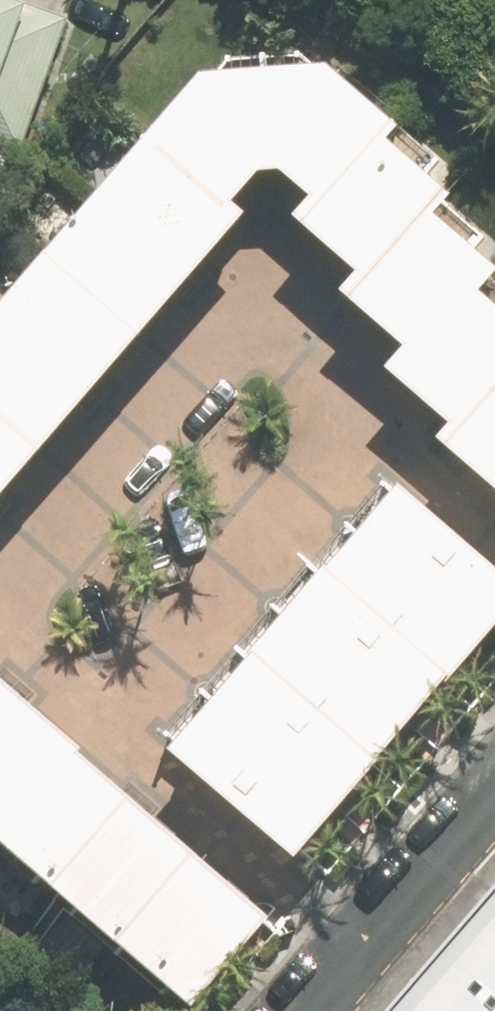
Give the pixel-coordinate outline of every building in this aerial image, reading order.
[(27,154),(73,19),(18,0),(0,0),(0,145),(27,154)] [(203,75),(151,132),(235,205),(262,174),(285,172),(317,201),(388,137),(399,126),(330,66),(203,75)] [(98,193),(46,253),(142,337),(195,276),(248,216),(235,205),(151,132),(98,193)] [(449,190),(388,137),(317,201),(297,218),(363,275),(430,208),(449,190)] [(411,353),(482,291),(494,280),(494,268),(430,208),(363,275),(345,292),(411,353)] [(0,305),(0,418),(41,453),(142,337),(46,253),(0,305)] [(482,291),(411,353),(390,371),(456,426),(494,390),(494,301),(482,291)] [(456,426),(441,440),(494,486),(494,390),(456,426)] [(41,453),(0,418),(0,500),(41,453)] [(494,629),(494,560),(405,482),(328,571),(452,678),(494,629)] [(375,767),(452,678),(328,571),(251,659),(375,767)] [(298,855),(375,767),(251,659),(174,747),(298,855)] [(15,690),(0,677),(0,707),(15,690)] [(1,835),(79,744),(15,690),(0,707),(0,835),(1,835)] [(133,790),(79,744),(1,835),(55,881),(133,790)] [(201,848),(133,790),(55,881),(123,939),(201,848)] [(275,911),(201,848),(123,939),(197,1002),(275,911)] [(395,1010),(494,1010),(494,897),(395,1010)] [(0,999),(0,1010),(14,1010),(0,999)]
